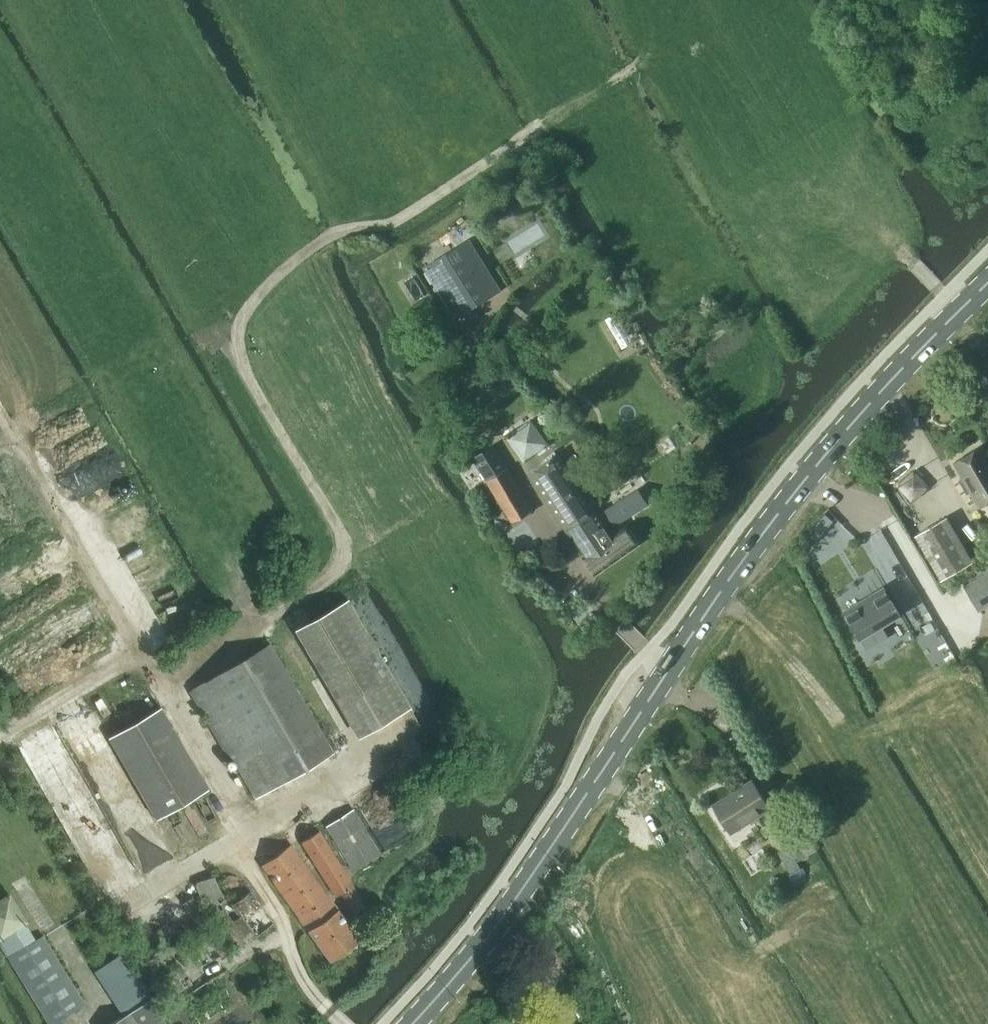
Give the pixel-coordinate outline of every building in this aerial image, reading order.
[(515,188),(508,192),(518,207),(524,203),(515,188)] [(468,240),(424,267),(456,318),(499,290),(468,240)] [(616,313),(605,320),(622,349),(633,343),(616,313)] [(522,462),(547,446),(532,422),(507,438),(522,462)] [(474,458),(513,521),(533,508),(494,446),(474,458)] [(954,462),(963,478),(959,480),(967,494),(971,492),(980,507),(987,502),(987,459),(981,447),(954,462)] [(554,458),(528,475),(593,574),(636,546),(624,529),(608,540),(599,527),(608,522),(612,528),(647,505),(646,504),(637,489),(601,512),(605,517),(596,523),(554,458)] [(824,514),(809,532),(817,539),(832,521),(824,514)] [(942,580),(973,562),(947,517),(915,535),(942,580)] [(530,578),(551,598),(565,584),(544,563),(530,578)] [(966,587),(978,607),(987,601),(987,574),(966,587)] [(884,588),(844,611),(859,637),(865,648),(887,635),(881,625),(899,614),(884,588)] [(344,600),(307,623),(373,731),(410,708),(344,600)] [(255,797),(332,753),(270,645),(193,689),(255,797)] [(157,819),(209,788),(161,706),(109,737),(157,819)] [(730,833),(770,807),(752,779),(712,805),(730,833)] [(353,870),(379,854),(353,810),(326,826),(353,870)] [(353,913),(367,904),(319,831),(303,842),(338,895),(340,894),(353,913)] [(789,846),(776,853),(788,876),(802,868),(799,863),(809,857),(795,832),(785,838),(789,846)] [(329,960),(359,938),(291,844),(261,866),(329,960)] [(214,875),(197,882),(208,907),(212,905),(221,917),(242,946),(244,944),(274,923),(251,891),(234,903),(243,915),(233,922),(225,910),(219,902),(225,899),(214,875)] [(28,922),(11,894),(0,900),(0,938),(10,955),(9,956),(51,1023),(64,1023),(61,1019),(85,1004),(43,935),(36,939),(26,923),(28,922)] [(206,932),(189,942),(194,952),(211,942),(206,932)] [(148,992),(123,953),(95,972),(120,1010),(121,1009),(125,1015),(108,1023),(168,1023),(148,992)]
